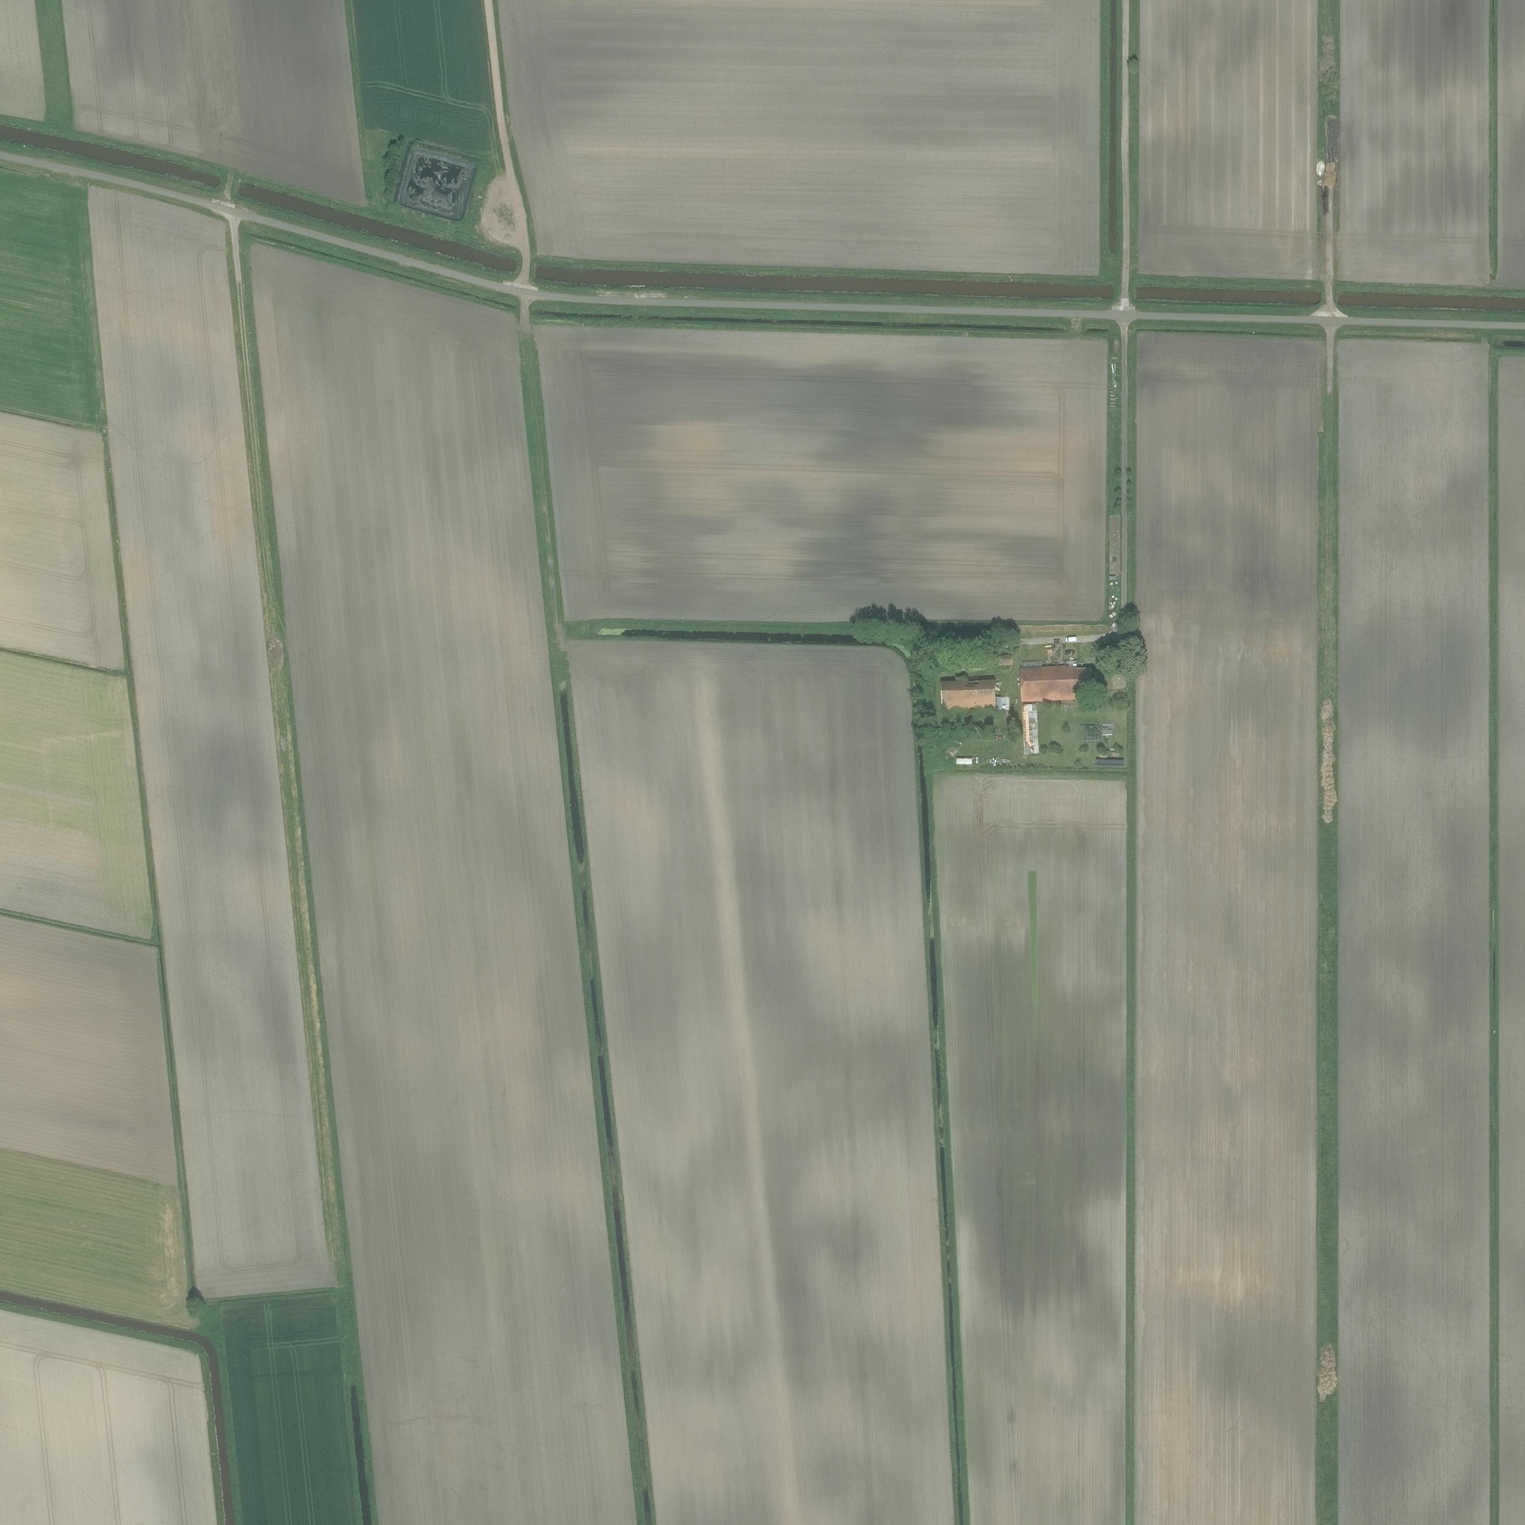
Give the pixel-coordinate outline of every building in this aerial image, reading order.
[(991,669),(1013,668),(1013,653),(998,654),(998,650),(990,650),(991,669)] [(1086,692),(1092,692),(1091,669),(1078,670),(1078,668),(1068,669),(1068,667),(1021,669),(1022,701),(1087,699),(1086,692)] [(994,704),(993,680),(937,682),(938,705),(994,704)]
